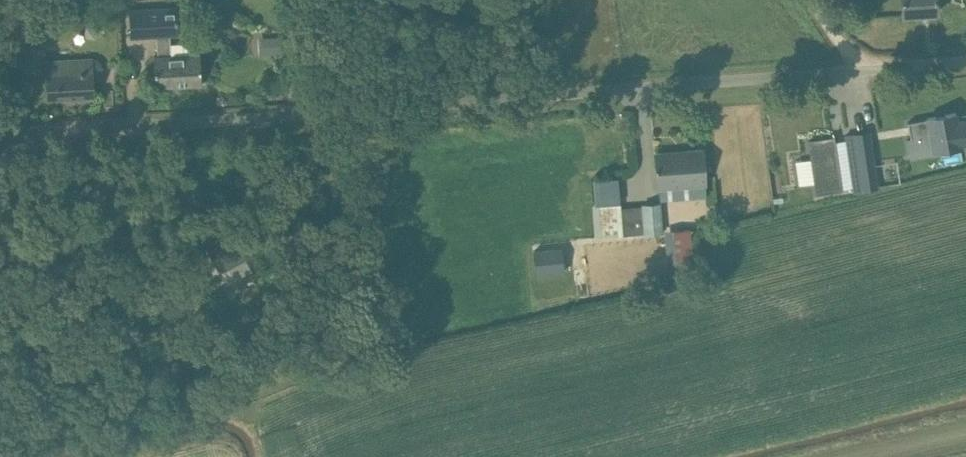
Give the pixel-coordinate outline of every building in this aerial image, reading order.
[(902,15),(937,12),(936,0),(901,0),(902,15)] [(132,39),(157,38),(158,58),(154,59),(155,87),(201,84),(200,56),(171,58),(170,37),(179,36),(178,7),(130,10),(132,39)] [(8,54),(9,65),(17,65),(16,53),(35,52),(34,34),(32,34),(31,26),(11,27),(11,32),(5,33),(6,54),(8,54)] [(287,52),(286,36),(264,37),(265,53),(287,52)] [(71,60),(46,61),(47,77),(48,97),(93,94),(92,82),(97,80),(101,76),(103,72),(103,67),(100,62),(92,59),(92,58),(71,58),(71,60)] [(928,119),(908,123),(911,138),(908,139),(911,155),(934,150),(934,151),(961,146),(955,113),(928,118),(928,119)] [(869,131),(845,135),(854,191),(878,187),(869,131)] [(833,136),(808,140),(816,193),(841,189),(833,136)] [(656,153),(658,187),(704,184),(702,150),(684,151),(684,155),(657,157),(657,153),(656,153)] [(622,203),(600,204),(602,219),(602,228),(603,237),(627,235),(644,233),(644,234),(664,232),(661,201),(642,203),(642,206),(622,208),(622,203)] [(221,272),(247,258),(233,234),(223,240),(215,226),(205,232),(203,247),(207,244),(221,272)] [(690,230),(670,231),(673,279),(683,278),(693,278),(690,230)] [(535,246),(536,273),(565,271),(563,244),(543,245),(535,246)]
